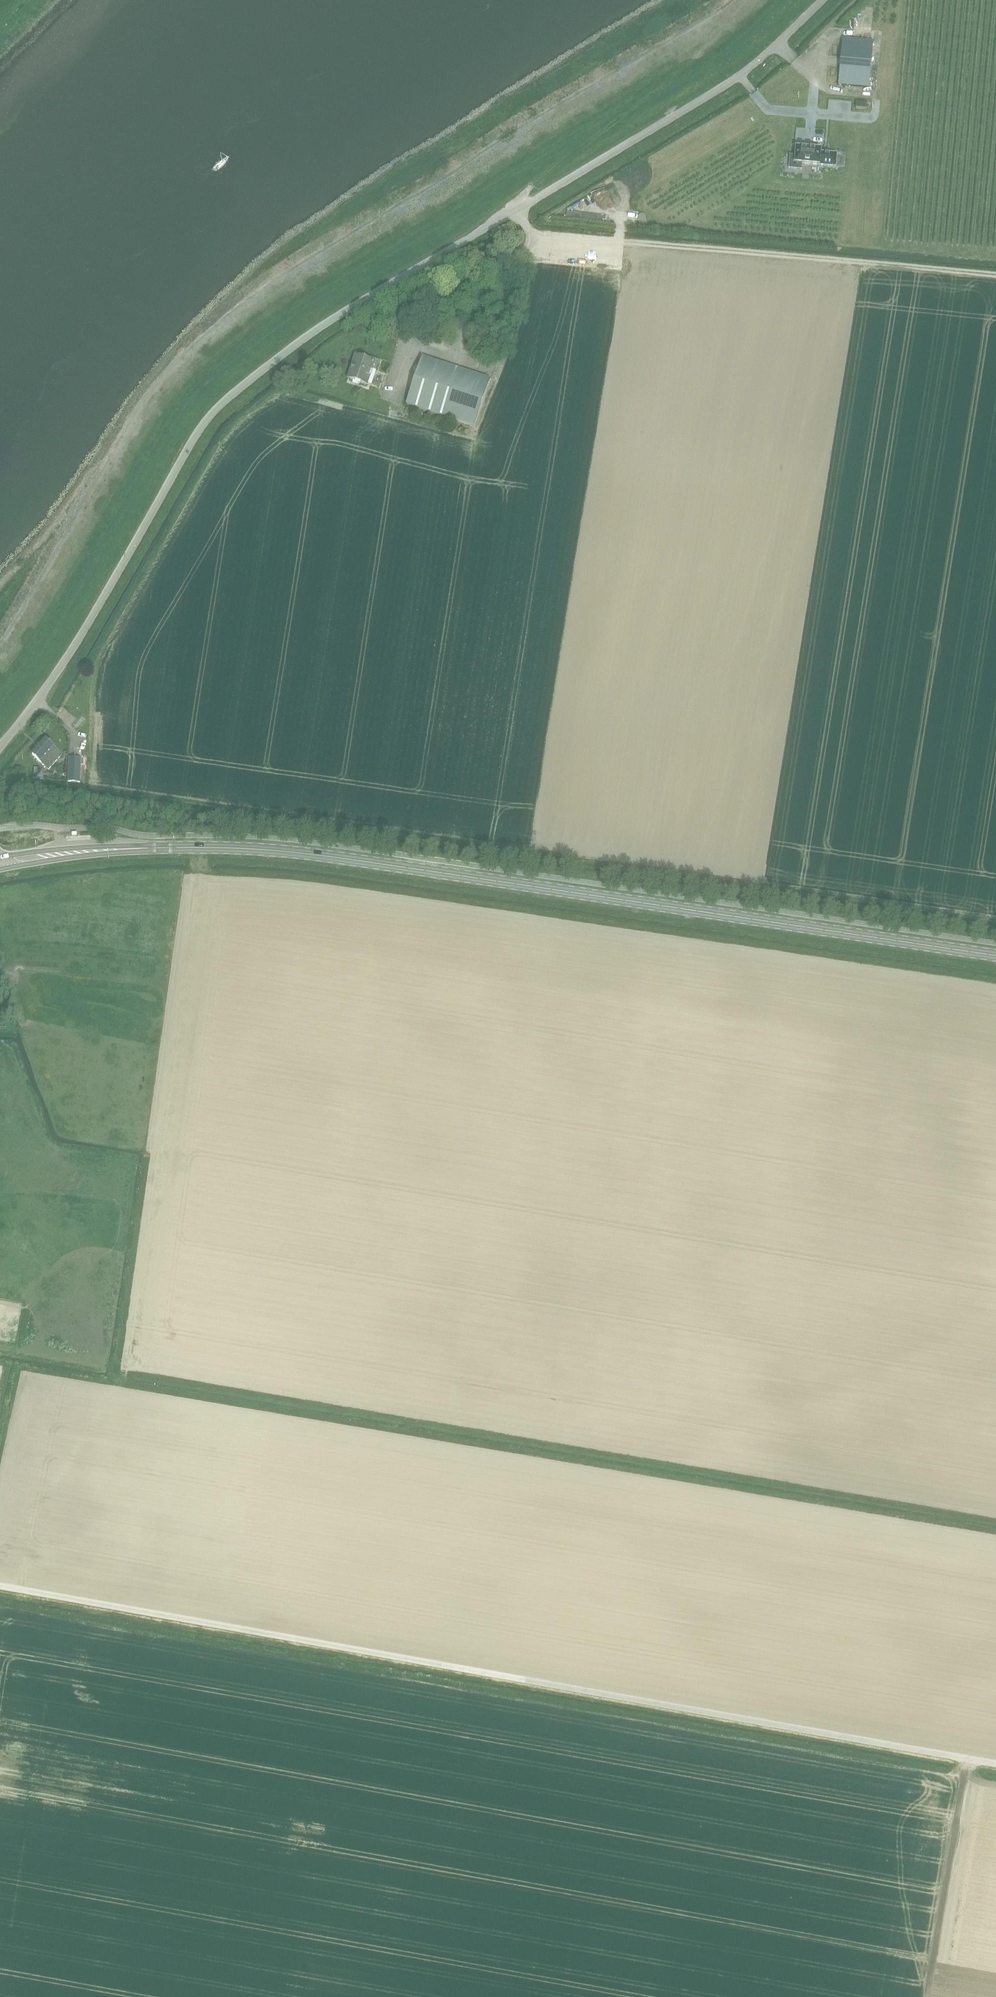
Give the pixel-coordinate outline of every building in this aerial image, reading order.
[(842,39),(838,85),(870,88),(874,42),(842,39)] [(821,164),(835,165),(836,151),(822,150),(823,149),(800,147),(798,164),(821,166),(821,164)] [(356,357),(348,380),(368,386),(373,370),(376,371),(379,362),(368,358),(368,361),(356,357)] [(407,405),(426,411),(474,427),(490,380),(423,357),(407,405)] [(49,770),(63,755),(46,740),(32,755),(49,770)] [(69,758),(68,783),(81,783),(82,758),(69,758)] [(35,768),(34,779),(44,780),(45,774),(40,769),(35,768)]
